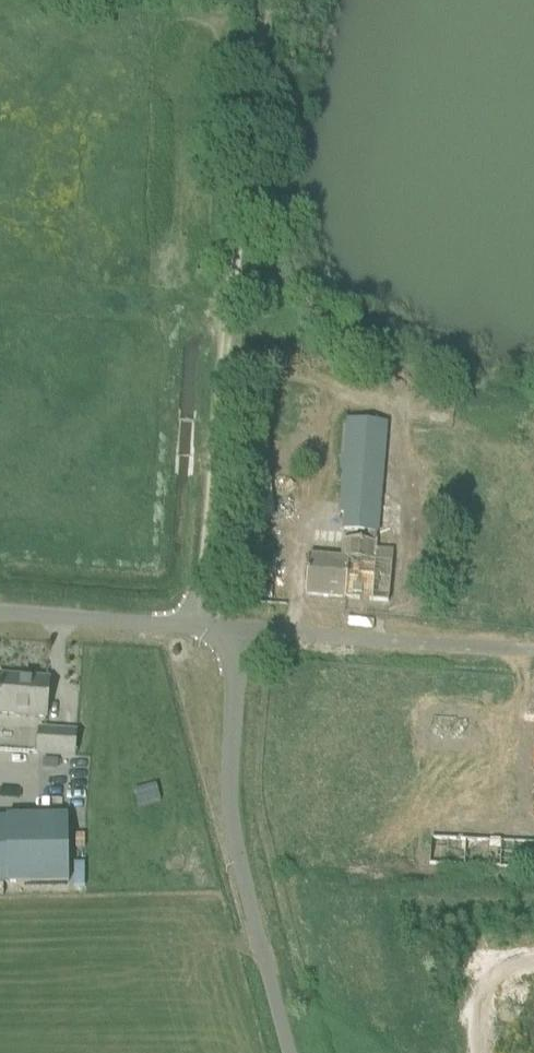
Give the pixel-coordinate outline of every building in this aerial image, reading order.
[(195,282),(209,284),(212,266),(198,264),(195,282)] [(344,531),(353,531),(362,422),(349,421),(341,514),(345,514),(344,531)] [(373,423),(362,422),(353,531),(364,532),(378,534),(379,521),(387,424),(373,423)] [(243,448),(241,464),(245,465),(252,466),(254,450),(247,449),(243,448)] [(258,451),(256,468),(271,470),(273,452),(258,451)] [(305,595),(347,599),(352,541),(343,540),(343,543),(314,540),(313,556),(309,556),(305,595)] [(352,541),(347,599),(388,603),(390,581),(392,563),(393,553),(376,552),(377,543),(364,542),(352,541)] [(274,581),(273,587),(275,591),(281,593),(285,590),(287,584),(284,580),(278,579),(274,581)] [(46,718),(49,680),(0,676),(0,714),(46,718)] [(38,750),(75,753),(76,728),(39,726),(38,750)] [(158,790),(139,793),(140,803),(160,799),(158,790)] [(68,883),(67,817),(0,818),(0,883),(68,883)] [(533,872),(533,846),(429,839),(427,865),(533,872)]
